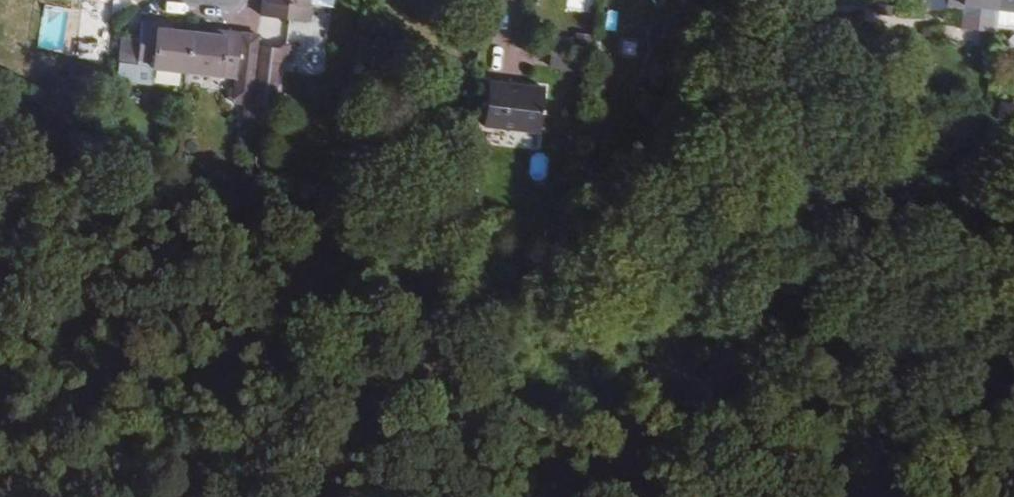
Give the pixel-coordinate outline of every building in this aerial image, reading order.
[(307,4),(307,0),(261,0),(259,20),(310,25),(312,4),(307,4)] [(982,0),(956,0),(956,3),(955,10),(957,12),(988,16),(990,1),(982,0)] [(987,21),(1013,25),(1013,4),(990,1),(988,16),(987,21)] [(116,35),(112,57),(153,63),(179,67),(183,32),(160,29),(160,22),(135,19),(133,37),(116,35)] [(183,32),(179,67),(227,75),(232,32),(210,28),(208,34),(183,32)] [(242,101),(250,34),(232,32),(227,75),(224,99),(242,101)] [(275,49),(257,47),(250,108),(268,110),(275,49)] [(571,72),(574,55),(543,51),(540,68),(571,72)] [(112,57),(110,76),(143,81),(150,76),(152,69),(153,63),(112,57)] [(537,133),(543,89),(485,82),(480,124),(537,133)]
